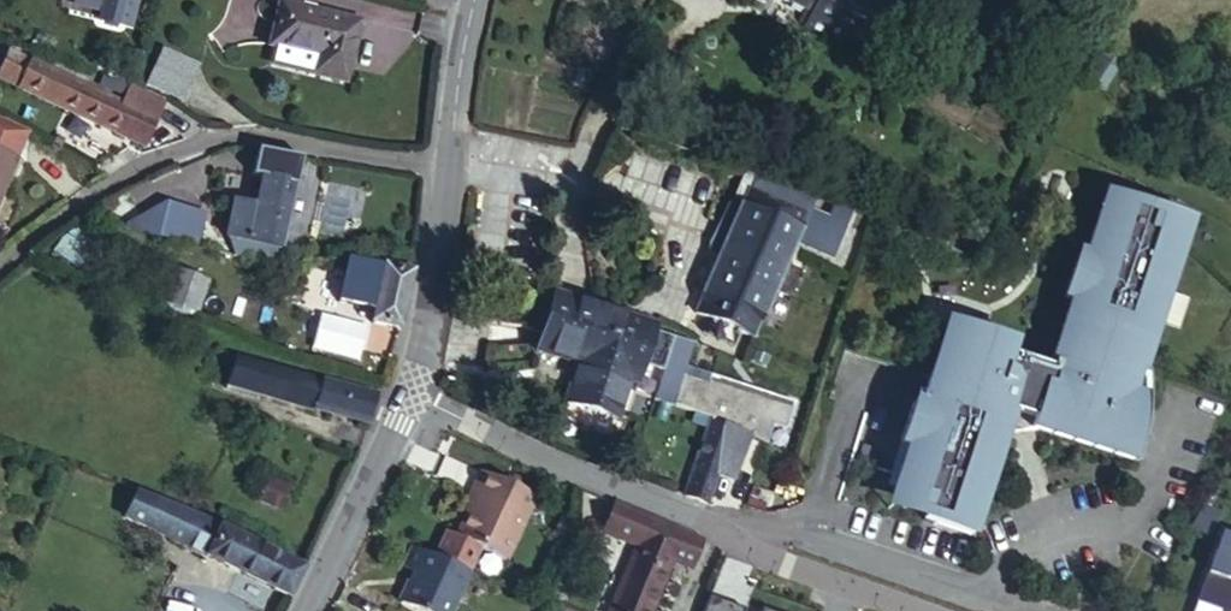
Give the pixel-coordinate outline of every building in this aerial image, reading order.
[(812,13),(804,28),(828,39),(846,3),(840,0),(785,0),(812,13)] [(279,4),(269,47),(274,48),(318,59),(313,75),(345,83),(360,23),(279,4)] [(318,59),(274,48),(269,64),(313,75),(318,59)] [(0,71),(0,82),(13,87),(13,91),(145,148),(162,106),(100,85),(96,92),(9,53),(0,71)] [(197,69),(162,54),(154,71),(190,86),(197,69)] [(154,71),(147,88),(182,103),(190,86),(154,71)] [(236,206),(229,237),(281,248),(301,158),(278,154),(255,151),(247,151),(242,177),(264,182),(258,211),(236,206)] [(18,161),(0,152),(0,197),(18,161)] [(852,213),(755,174),(740,209),(737,208),(727,232),(719,229),(708,251),(720,256),(695,311),(711,318),(737,330),(754,336),(794,241),(833,257),(852,213)] [(903,451),(892,492),(928,502),(923,523),(971,535),(977,514),(998,432),(1005,434),(1026,425),(1129,451),(1130,445),(1134,429),(1136,413),(1137,398),(1138,383),(1137,367),(1131,366),(1166,233),(1130,223),(1135,202),(1086,189),(1070,251),(1063,249),(1051,294),(1058,296),(1040,365),(999,355),(1002,343),(935,326),(914,408),(907,406),(896,449),(903,451)] [(1171,211),(1135,202),(1130,223),(1166,233),(1171,211)] [(134,222),(132,228),(197,245),(205,212),(169,203),(134,222)] [(727,232),(737,208),(730,204),(719,229),(727,232)] [(371,324),(399,330),(413,272),(365,262),(364,267),(349,263),(350,266),(340,303),(375,311),(371,324)] [(300,308),(371,324),(375,311),(340,303),(350,266),(311,264),(300,308)] [(203,278),(168,268),(156,309),(191,319),(203,278)] [(640,386),(637,394),(721,421),(734,427),(750,436),(767,445),(771,426),(784,430),(794,403),(732,384),(709,376),(706,383),(685,376),(687,369),(695,345),(656,332),(657,325),(561,295),(555,294),(536,354),(576,365),(564,404),(618,420),(630,383),(640,386)] [(737,330),(711,318),(704,333),(730,344),(737,330)] [(367,427),(376,398),(236,358),(226,389),(258,398),(259,395),(367,427)] [(709,376),(687,369),(685,376),(706,383),(709,376)] [(683,497),(707,506),(718,473),(734,427),(708,420),(683,497)] [(734,427),(718,473),(735,478),(750,436),(734,427)] [(446,531),(434,554),(469,571),(480,548),(505,559),(535,496),(480,470),(472,489),(477,492),(456,536),(446,531)] [(267,479),(259,501),(282,510),(290,487),(267,479)] [(126,521),(288,599),(302,570),(222,532),(159,501),(137,492),(126,521)] [(928,502),(892,492),(887,514),(923,523),(928,502)] [(691,570),(702,541),(652,521),(615,505),(604,534),(672,562),(691,570)] [(575,528),(562,522),(554,539),(568,545),(575,528)] [(1220,536),(1206,573),(1205,573),(1194,602),(1218,610),(1230,610),(1230,540),(1220,536)] [(415,544),(406,565),(416,570),(401,601),(422,610),(450,610),(469,571),(434,554),(415,544)] [(637,548),(611,610),(652,610),(672,562),(637,548)] [(1087,596),(1068,586),(1062,596),(1081,607),(1087,596)] [(740,609),(700,596),(697,604),(695,610),(740,610),(740,609)]
